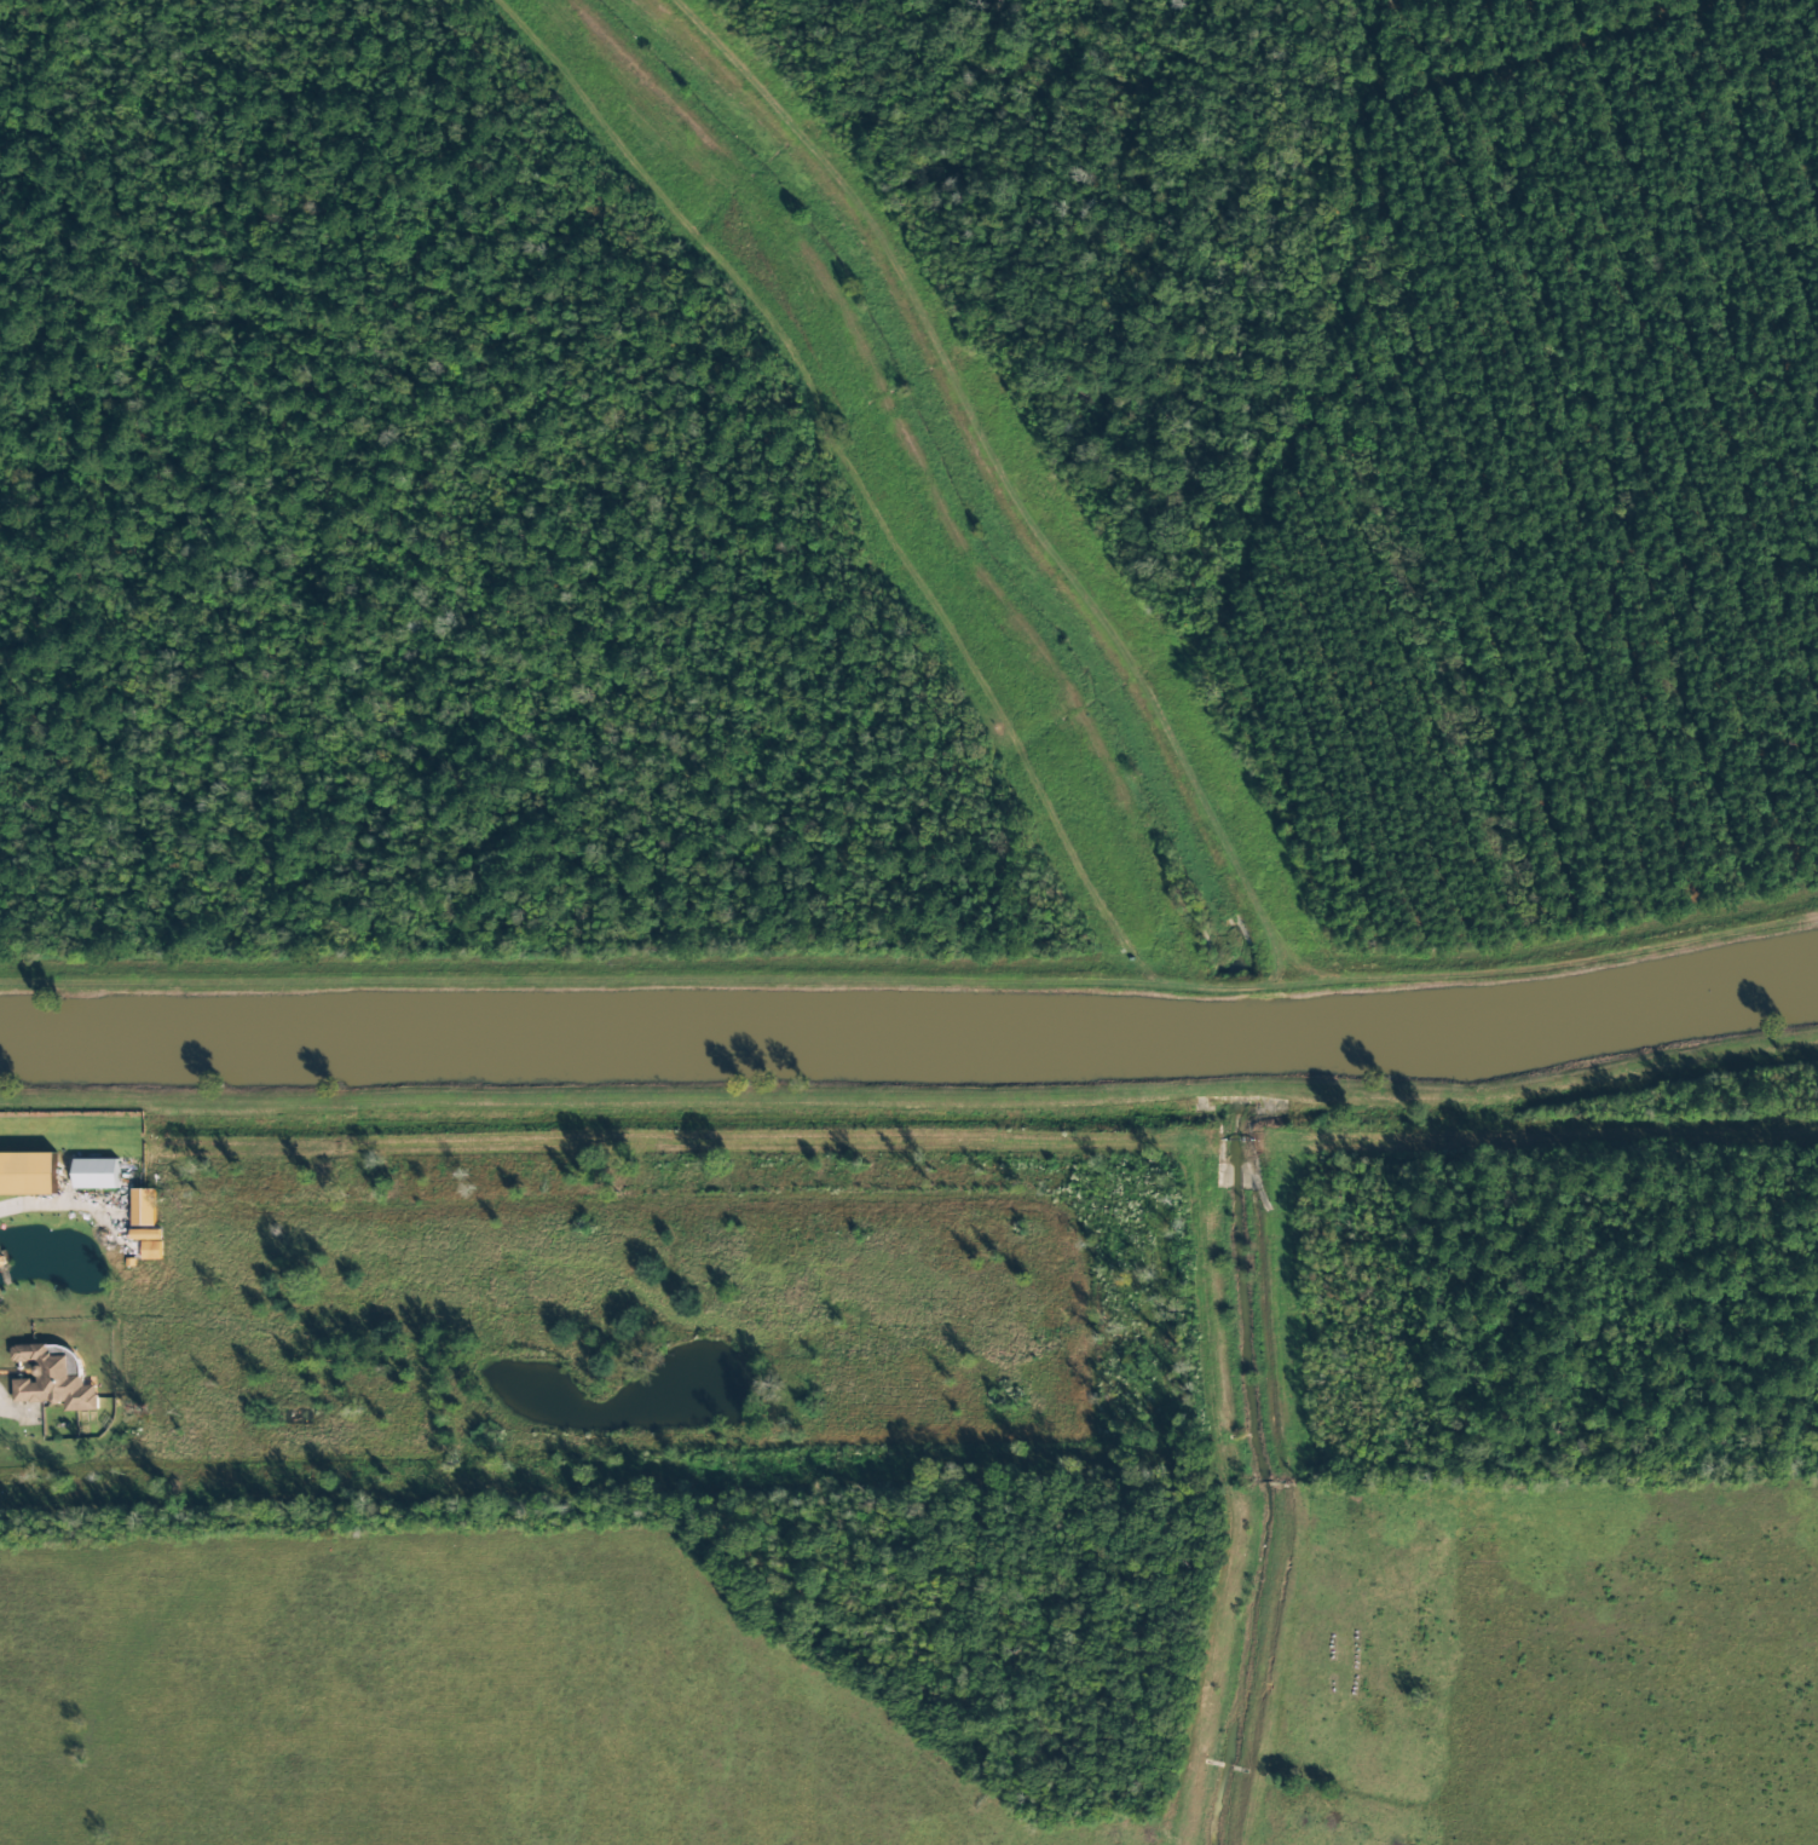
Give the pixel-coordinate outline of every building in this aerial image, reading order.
[(57,1153),(0,1154),(0,1196),(58,1195),(57,1153)] [(118,1159),(75,1160),(75,1190),(119,1189),(118,1159)] [(155,1189),(132,1189),(132,1240),(142,1241),(142,1260),(162,1261),(162,1229),(155,1229),(155,1189)] [(98,1411),(97,1385),(81,1386),(79,1345),(12,1348),(13,1363),(36,1362),(36,1380),(13,1381),(14,1404),(64,1402),(65,1412),(98,1411)]
